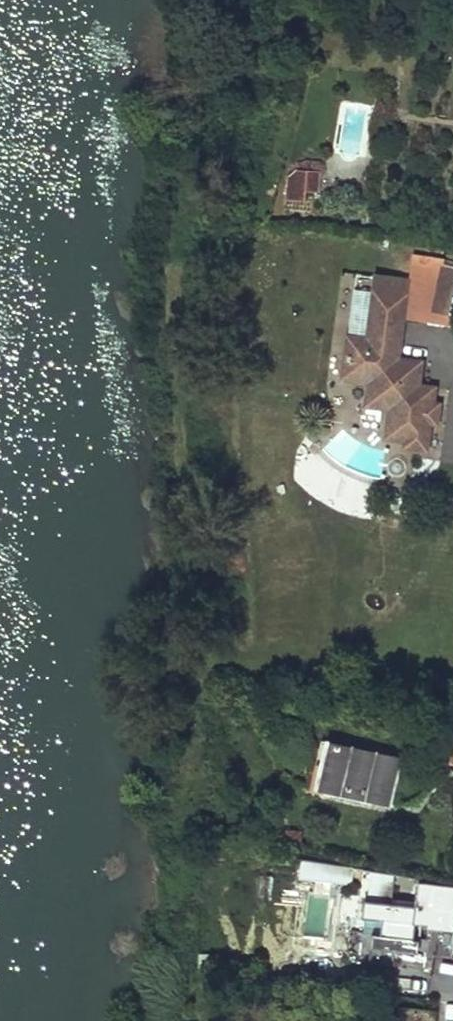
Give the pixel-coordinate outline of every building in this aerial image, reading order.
[(287,195),(305,198),(307,188),(317,190),(321,169),(300,166),(300,169),(293,175),(290,175),(287,195)] [(444,267),(434,315),(451,319),(452,311),(452,269),(444,267)] [(408,282),(376,277),(374,293),(406,298),(408,282)] [(400,344),(406,298),(374,293),(370,322),(396,325),(394,343),(400,344)] [(394,343),(396,325),(370,322),(368,340),(348,337),(345,358),(365,361),(362,381),(369,381),(366,405),(390,408),(386,438),(406,441),(405,447),(426,450),(429,423),(436,424),(438,405),(432,404),(434,388),(418,386),(419,379),(409,377),(404,371),(405,360),(397,359),(400,344),(394,343)] [(345,358),(342,378),(362,381),(365,361),(345,358)] [(419,379),(421,362),(405,360),(404,371),(409,377),(419,379)] [(326,727),(318,772),(398,787),(405,742),(326,727)] [(300,836),(301,820),(272,817),(271,834),(300,836)] [(367,901),(366,918),(385,920),(388,903),(367,901)] [(384,935),(354,931),(350,961),(394,966),(396,951),(397,938),(406,939),(415,941),(420,907),(388,903),(385,920),(384,935)] [(397,938),(396,951),(404,951),(406,939),(397,938)] [(403,1020),(433,1020),(434,1011),(405,1008),(403,1020)]
